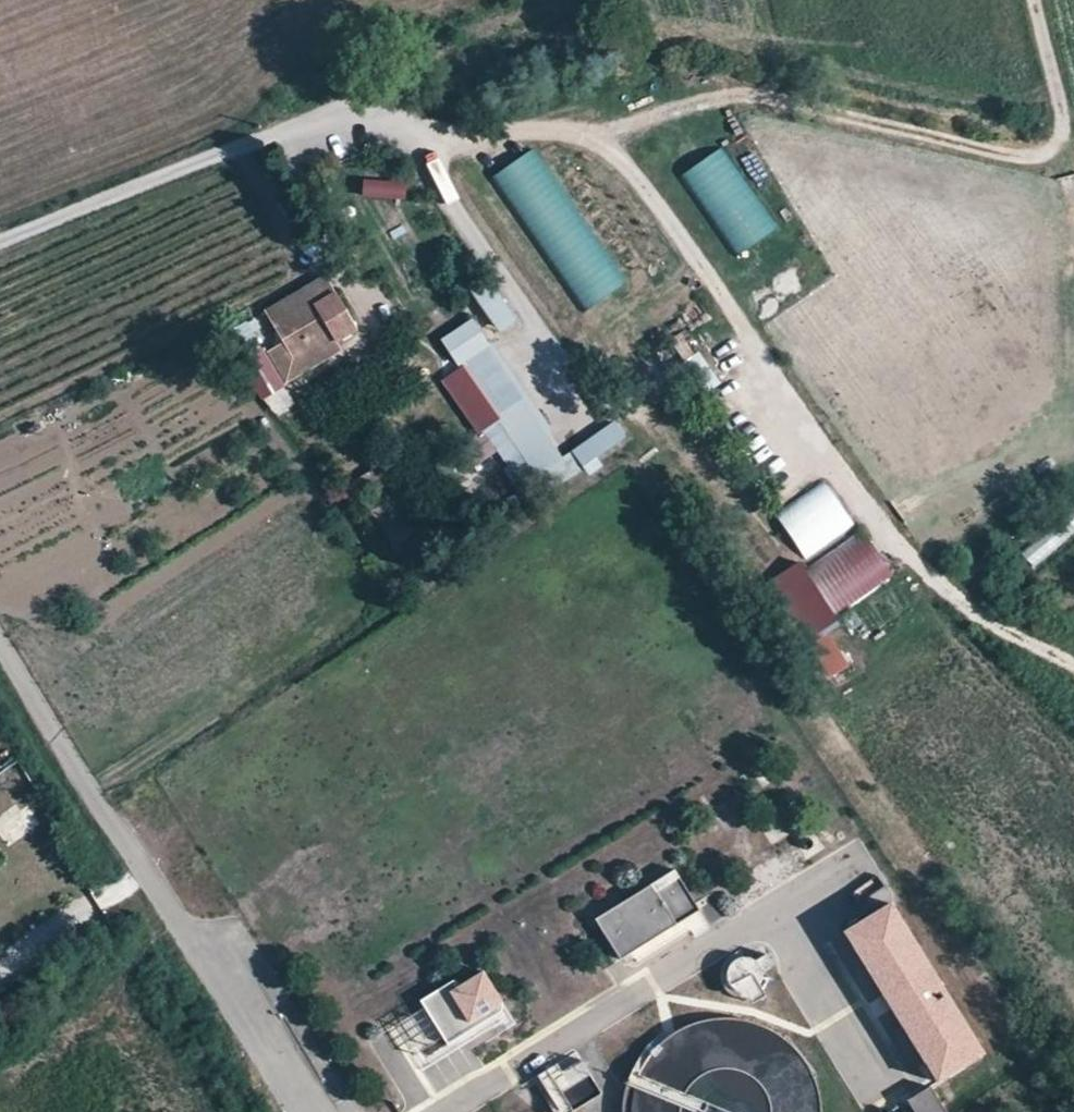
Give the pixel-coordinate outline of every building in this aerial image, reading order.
[(536,147),(494,174),(584,313),(626,286),(536,147)] [(730,257),(773,233),(726,148),(683,171),(730,257)] [(338,342),(358,328),(338,297),(323,273),(259,314),(264,323),(279,344),(265,353),(285,383),(327,357),(318,343),(332,333),(338,342)] [(504,338),(523,326),(491,275),(472,287),(504,338)] [(479,315),(442,338),(461,368),(448,376),(526,504),(576,473),(479,315)] [(222,343),(231,360),(249,349),(240,331),(222,343)] [(682,359),(694,354),(684,333),(672,338),(682,359)] [(700,351),(684,363),(707,394),(723,382),(700,351)] [(616,419),(573,449),(584,466),(628,436),(616,419)] [(827,479),(776,511),(805,558),(857,527),(827,479)] [(1073,536),(1073,510),(1020,547),(1031,564),(1073,536)] [(852,666),(826,623),(896,579),(864,527),(768,586),(828,681),(852,666)] [(788,749),(787,745),(784,743),(779,744),(777,748),(779,753),(782,754),(786,753),(788,749)] [(792,758),(788,761),(788,765),(791,768),(795,768),(798,766),(799,762),(796,758),(792,758)] [(15,839),(36,825),(26,812),(6,826),(15,839)] [(827,828),(829,833),(833,835),(838,834),(840,829),(839,824),(834,822),(829,824),(827,828)] [(673,868),(592,917),(617,958),(697,909),(673,868)] [(843,924),(933,1076),(980,1048),(891,896),(843,924)] [(764,974),(764,970),(775,964),(768,952),(756,959),(753,957),(749,955),(744,954),(738,954),(733,957),(729,959),(725,964),(724,967),(722,971),(722,975),(722,979),(724,983),(725,987),(728,990),(731,993),(734,994),(739,996),(742,997),(747,996),(752,994),(754,993),(758,990),(760,987),(763,983),(764,978),(764,974)] [(421,1000),(424,1006),(444,1038),(449,1045),(467,1034),(463,1027),(503,1003),(483,971),(458,987),(453,980),(421,1000)] [(540,1075),(562,1111),(571,1111),(602,1094),(578,1052),(540,1075)] [(908,1102),(915,1111),(949,1111),(933,1086),(908,1102)] [(898,1100),(879,1111),(880,1111),(905,1111),(898,1100)]
